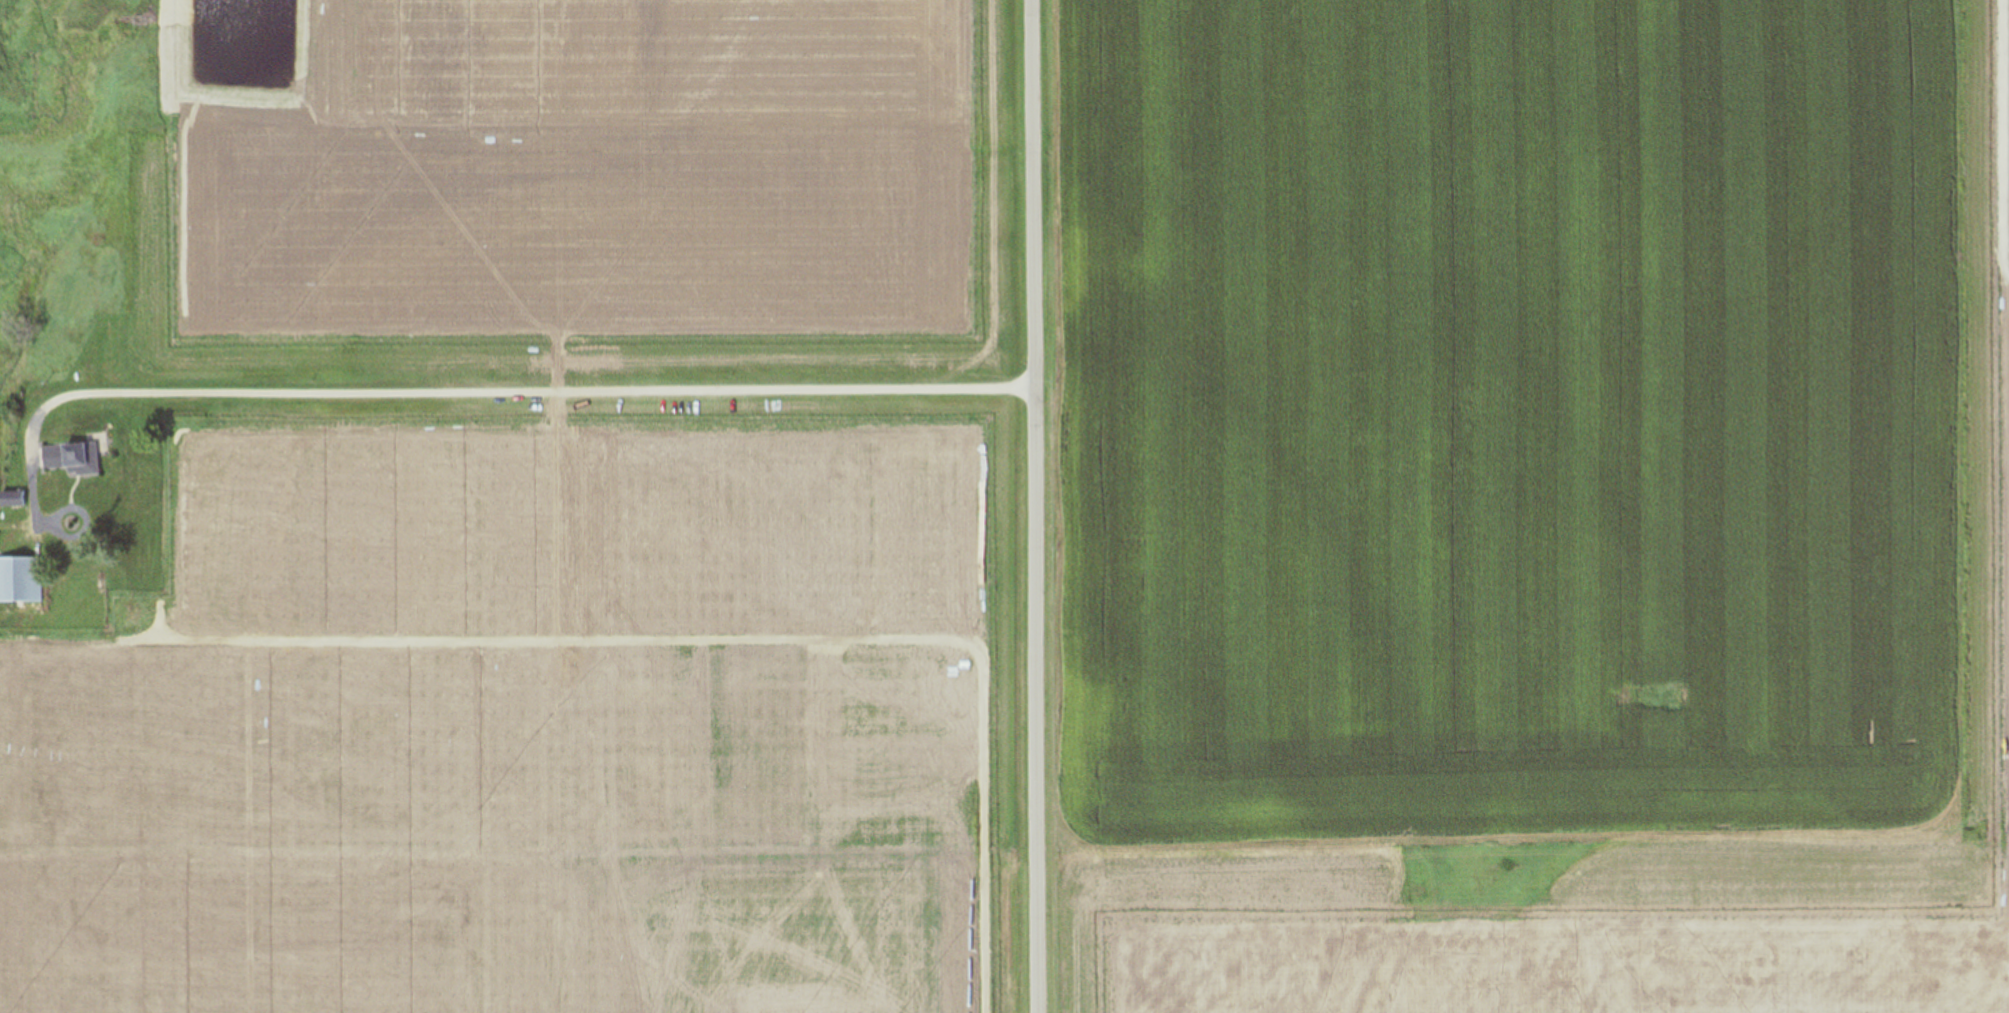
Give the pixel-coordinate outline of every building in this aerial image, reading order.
[(43,448),(97,443),(100,474),(77,476),(76,473),(68,474),(68,468),(46,470),(43,448)] [(25,492),(2,493),(3,507),(25,506),(25,492)] [(40,602),(0,602),(0,558),(40,558),(40,602)]
